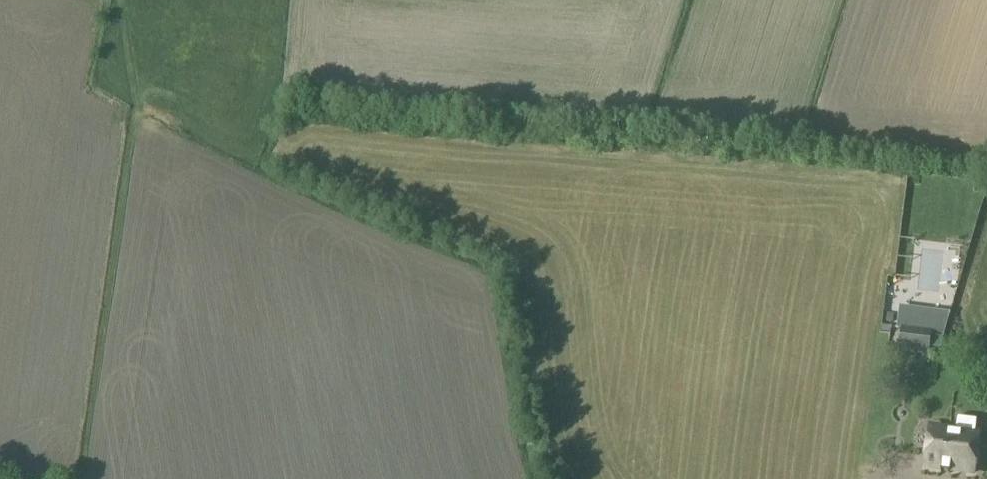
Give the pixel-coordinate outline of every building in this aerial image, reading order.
[(916,300),(934,301),(935,264),(917,263),(916,300)] [(900,350),(928,353),(930,337),(943,339),(948,319),(904,313),(900,350)] [(978,432),(931,427),(926,467),(974,473),(975,468),(979,466),(980,455),(976,452),(978,432)]
